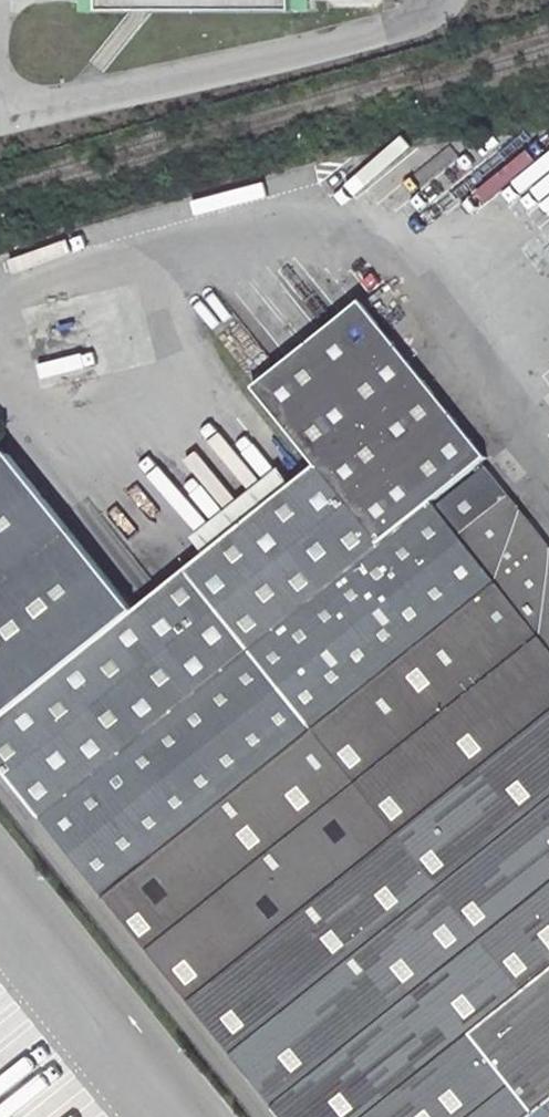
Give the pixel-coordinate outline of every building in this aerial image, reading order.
[(94,3),(318,8),(318,0),(94,0),(94,3)] [(483,469),(434,508),(430,504),(485,460),(359,303),(253,390),(315,467),(137,611),(10,454),(0,462),(0,711),(5,718),(0,722),(0,765),(283,1116),(525,1116),(548,1098),(548,551),(483,469)]
